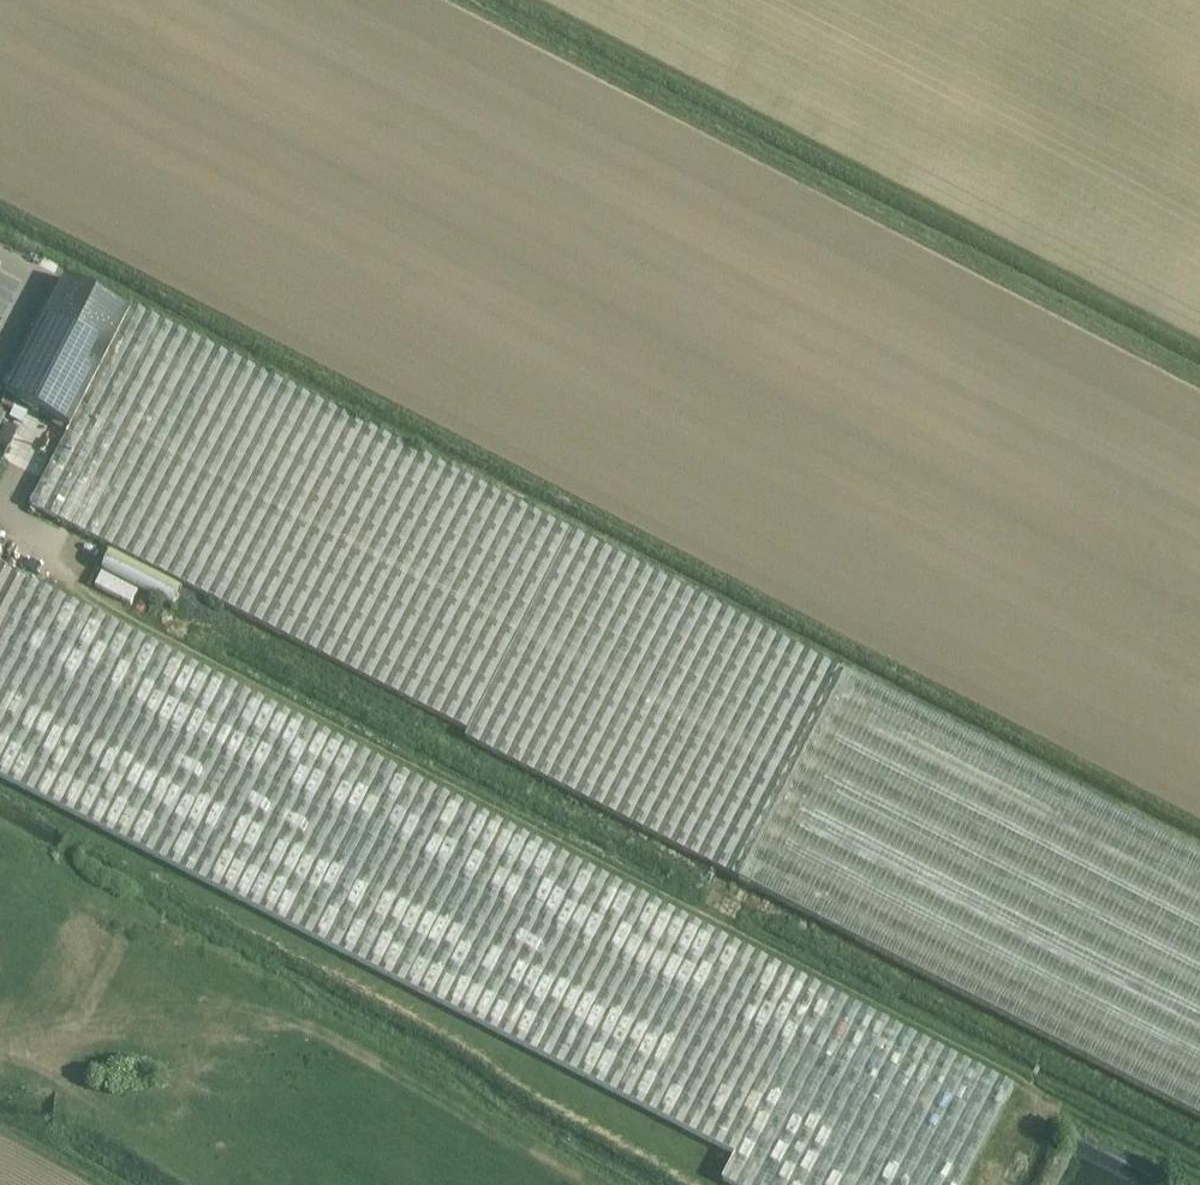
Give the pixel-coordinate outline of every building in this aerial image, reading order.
[(128,313),(66,281),(6,396),(70,429),(29,506),(182,585),(466,732),(463,739),(1199,1120),(1199,859),(131,307),(128,313)] [(0,436),(0,444),(8,448),(17,432),(5,426),(0,436)]
